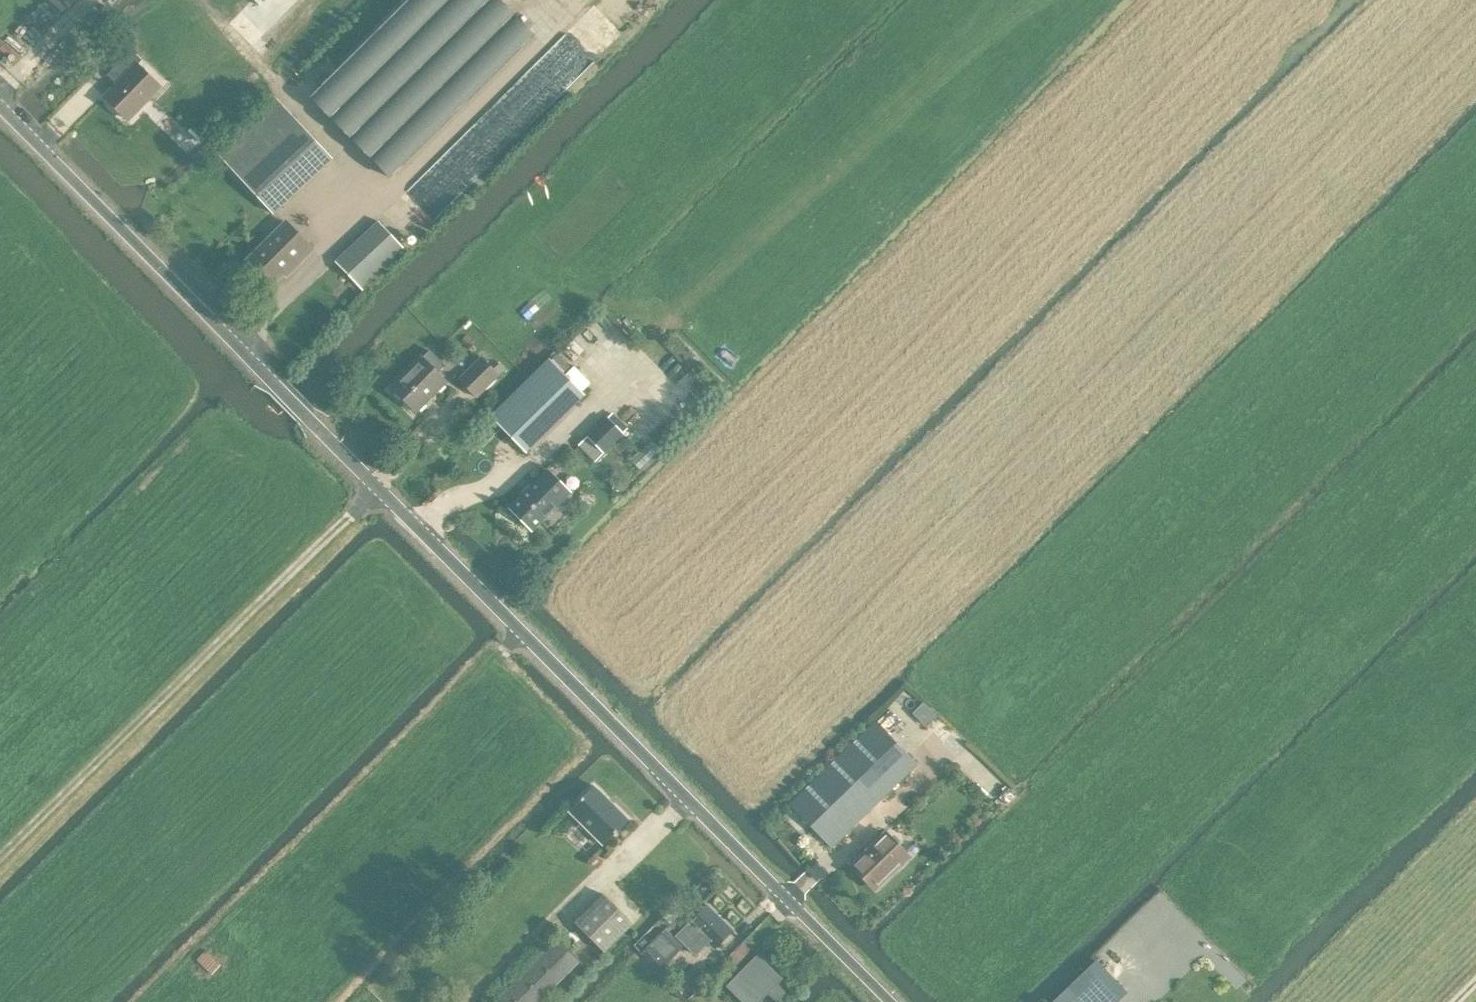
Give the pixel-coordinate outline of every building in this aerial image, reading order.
[(312,98),(356,142),(391,178),(392,179),(534,38),(497,0),(410,0),(312,98)] [(129,120),(161,87),(138,64),(142,60),(132,50),(115,67),(125,76),(105,97),(129,120)] [(273,214),(333,159),(277,99),(218,153),(226,163),(273,214)] [(335,261),(360,288),(403,248),(379,221),(335,261)] [(290,267),(293,270),(313,249),(286,222),(247,261),(271,286),(290,267)] [(447,381),(438,372),(445,365),(430,350),(392,387),(416,412),(447,381)] [(458,379),(477,398),(500,375),(481,356),(458,379)] [(492,416),(527,451),(584,394),(549,359),(492,416)] [(622,433),(607,417),(590,435),(605,450),(622,433)] [(637,445),(630,452),(642,465),(649,457),(637,445)] [(510,508),(533,530),(570,492),(548,470),(510,508)] [(790,804),(832,847),(918,764),(876,721),(790,804)] [(594,785),(569,810),(604,845),(629,819),(594,785)] [(853,864),(877,889),(910,857),(886,832),(853,864)] [(575,922),(604,951),(633,923),(604,894),(575,922)] [(679,931),(676,934),(696,954),(709,941),(715,948),(732,930),(707,905),(679,931)] [(641,953),(659,972),(684,946),(666,928),(641,953)] [(570,970),(579,961),(557,940),(495,1001),(538,1001),(570,970)] [(744,942),(730,957),(737,964),(751,949),(744,942)] [(777,1001),(786,992),(776,982),(781,978),(758,955),(728,985),(746,1001),(757,1001),(767,992),(777,1001)] [(1053,1001),(1113,1001),(1126,991),(1097,960),(1053,1001)] [(704,968),(695,977),(703,985),(712,976),(704,968)]
